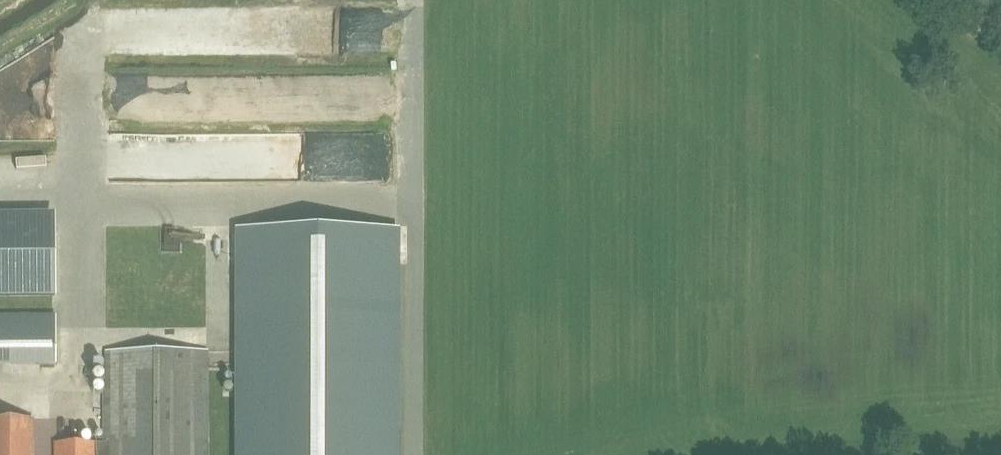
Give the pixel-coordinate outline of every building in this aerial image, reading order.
[(237,454),(395,454),(395,242),(237,242),(237,454)] [(56,315),(0,314),(0,363),(55,364),(56,315)] [(106,442),(56,442),(56,454),(206,454),(206,353),(106,353),(106,442)] [(32,419),(0,419),(0,454),(32,454),(32,419)]
